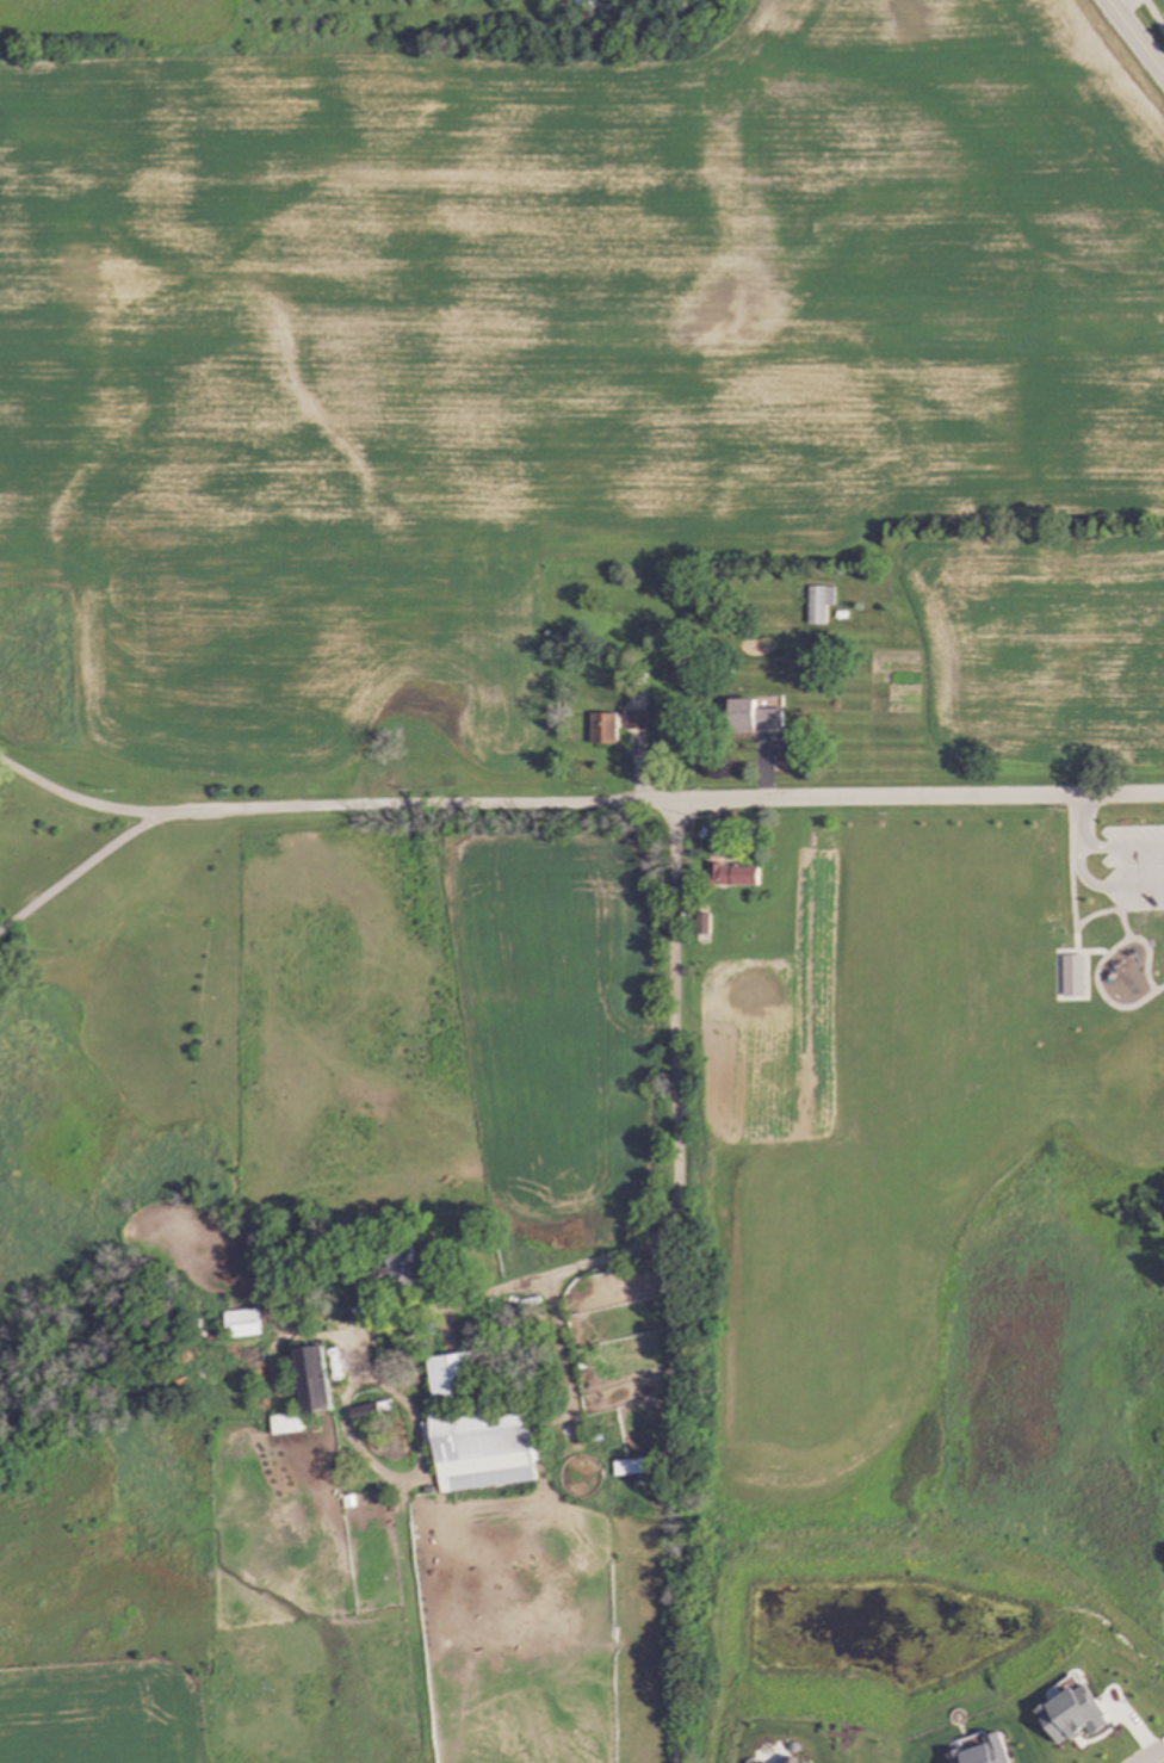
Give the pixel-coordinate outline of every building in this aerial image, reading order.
[(825,605),(833,606),(834,587),(808,587),(807,625),(825,625),(825,605)] [(755,699),(730,700),(731,734),(784,733),(783,709),(755,709),(755,699)] [(616,713),(591,714),(592,745),(617,744),(616,713)] [(758,867),(709,865),(708,885),(758,886),(758,867)] [(1062,956),(1063,999),(1083,998),(1082,955),(1062,956)] [(265,1337),(262,1311),(228,1314),(231,1341),(265,1337)] [(305,1351),(308,1416),(338,1415),(334,1349),(305,1351)] [(433,1405),(477,1401),(473,1355),(428,1359),(433,1405)] [(543,1434),(534,1436),(530,1402),(429,1415),(439,1496),(537,1484),(535,1463),(547,1462),(543,1434)] [(305,1416),(275,1419),(277,1438),(307,1434),(305,1416)] [(648,1463),(615,1463),(615,1477),(648,1477),(648,1463)]
